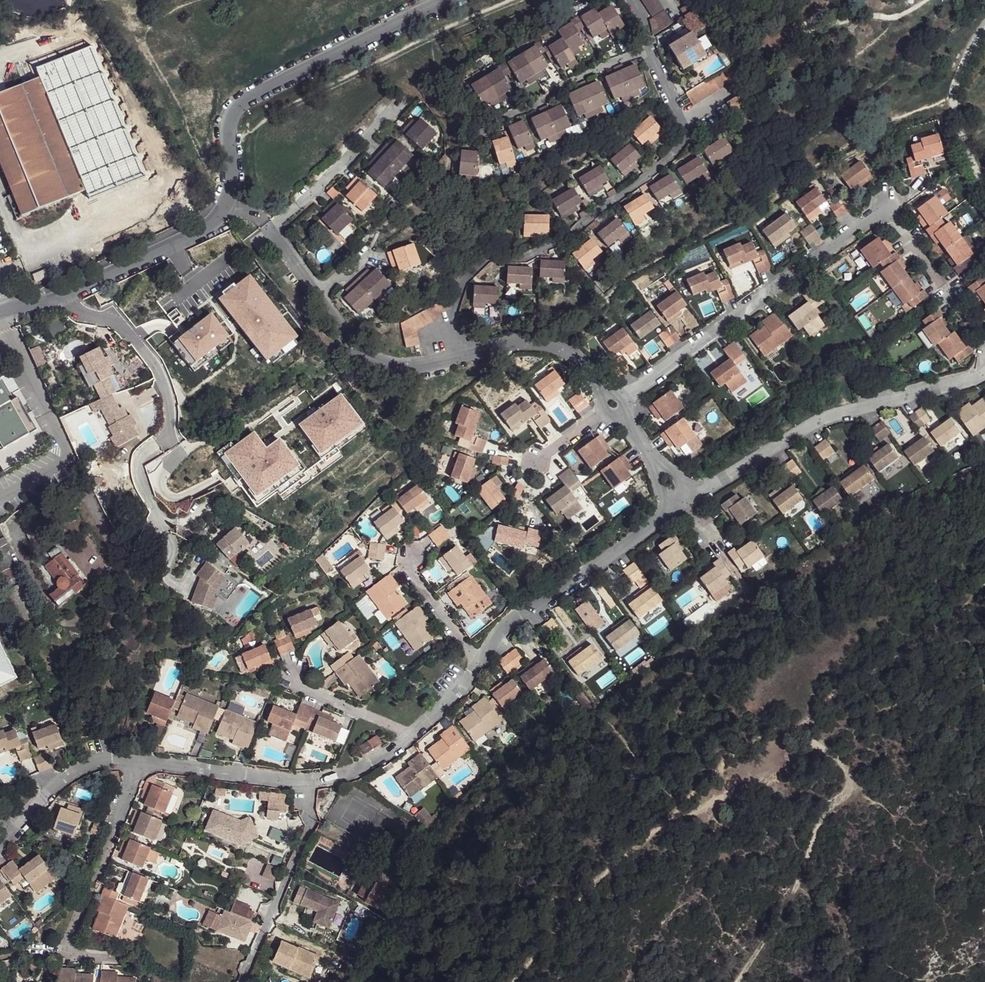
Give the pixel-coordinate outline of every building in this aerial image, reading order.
[(646,5),(650,12),(662,4),(660,0),(654,0),(646,5)] [(693,2),(679,10),(684,17),(697,8),(693,2)] [(650,12),(654,18),(666,10),(662,4),(650,12)] [(608,30),(611,35),(618,31),(624,28),(612,6),(606,10),(603,12),(602,9),(600,7),(595,9),(608,30)] [(684,17),(685,19),(683,21),(691,34),(706,24),(707,24),(697,8),(684,17)] [(579,15),(575,18),(582,29),(586,27),(593,39),(599,35),(608,30),(595,9),(581,18),(579,15)] [(666,10),(654,18),(658,24),(670,17),(666,10)] [(670,17),(658,24),(662,31),(674,23),(670,17)] [(569,21),(571,24),(557,31),(562,40),(570,52),(578,48),(584,45),(577,33),(582,29),(575,18),(569,21)] [(658,24),(654,18),(652,18),(653,19),(655,35),(662,31),(658,24)] [(608,30),(599,35),(602,39),(611,35),(608,30)] [(691,34),(668,47),(683,71),(693,64),(705,57),(691,34)] [(546,45),(542,47),(547,54),(550,58),(553,56),(560,68),(566,64),(574,59),(572,56),(570,52),(562,40),(548,48),(546,45)] [(523,55),(535,75),(541,71),(547,68),(541,57),(547,54),(542,47),(539,42),(534,46),(535,49),(523,55)] [(519,83),(526,79),(535,75),(523,55),(509,64),(507,61),(503,63),(509,74),(512,71),(519,83)] [(574,59),(566,64),(569,68),(577,63),(574,59)] [(498,69),(485,76),(496,96),(503,93),(510,89),(504,77),(509,74),(503,63),(497,67),(498,69)] [(618,65),(630,93),(639,91),(645,88),(637,66),(630,69),(626,70),(625,67),(624,63),(618,65)] [(615,100),(622,98),(630,93),(618,65),(613,67),(615,71),(616,74),(613,76),(606,79),(615,100)] [(731,65),(726,69),(733,81),(738,77),(731,65)] [(107,69),(92,80),(129,132),(144,121),(107,69)] [(726,69),(719,73),(726,85),(733,81),(726,69)] [(537,80),(544,76),(541,71),(535,75),(537,80)] [(719,73),(713,77),(720,89),(726,85),(719,73)] [(86,191),(46,92),(57,88),(51,74),(0,95),(0,161),(23,217),(86,191)] [(535,75),(526,79),(529,85),(537,80),(535,75)] [(482,105),(489,101),(496,96),(485,76),(470,85),(469,82),(465,85),(471,95),(475,93),(482,105)] [(713,77),(707,81),(714,94),(720,89),(713,77)] [(589,87),(588,84),(586,80),(581,83),(593,111),(602,108),(609,105),(600,82),(593,85),(589,87)] [(707,81),(700,86),(708,98),(714,94),(707,81)] [(581,83),(577,85),(578,88),(580,91),(576,93),(569,96),(578,118),(586,114),(593,111),(581,83)] [(700,86),(694,89),(701,101),(708,98),(700,86)] [(694,89),(687,94),(691,101),(694,106),(701,101),(694,89)] [(747,90),(740,95),(747,106),(754,101),(747,90)] [(622,98),(623,102),(631,98),(630,93),(622,98)] [(687,94),(681,98),(686,105),(691,101),(687,94)] [(740,95),(733,99),(740,110),(747,106),(740,95)] [(496,96),(489,101),(492,106),(499,100),(496,96)] [(733,99),(727,103),(734,114),(740,110),(733,99)] [(551,110),(550,108),(549,106),(544,107),(556,133),(566,129),(571,127),(561,105),(554,109),(551,110)] [(544,107),(539,110),(540,112),(541,115),(537,116),(531,119),(540,140),(546,138),(556,133),(544,107)] [(649,114),(629,129),(641,145),(650,139),(661,130),(649,114)] [(517,149),(524,146),(533,141),(521,115),(516,117),(517,120),(518,122),(514,124),(507,126),(517,149)] [(415,128),(411,125),(404,133),(425,152),(439,135),(423,120),(415,128)] [(721,131),(723,135),(729,132),(726,127),(721,131)] [(558,139),(568,134),(566,129),(556,133),(558,139)] [(653,143),(665,135),(661,130),(650,139),(653,143)] [(494,141),(488,143),(494,164),(502,162),(511,159),(502,132),(497,133),(498,137),(499,140),(494,141)] [(556,133),(546,138),(549,143),(558,139),(556,133)] [(937,133),(920,138),(921,143),(909,146),(912,156),(905,158),(911,177),(925,173),(921,159),(927,157),(925,153),(942,148),(937,133)] [(704,151),(713,166),(725,159),(736,153),(725,138),(704,151)] [(380,154),(399,173),(415,156),(398,141),(394,146),(391,149),(387,146),(380,154)] [(524,146),(525,150),(535,146),(533,141),(524,146)] [(619,171),(631,162),(640,156),(629,142),(607,157),(619,171)] [(460,175),(467,176),(477,177),(481,147),(476,147),(476,152),(475,155),(470,154),(463,153),(460,175)] [(925,153),(927,157),(943,152),(942,148),(925,153)] [(367,174),(383,189),(399,173),(380,154),(372,162),(376,166),(373,169),(367,174)] [(699,158),(689,165),(686,167),(678,171),(687,186),(699,179),(708,173),(699,158)] [(656,163),(653,159),(645,164),(649,169),(656,163)] [(716,171),(727,164),(725,159),(713,166),(716,171)] [(843,172),(840,175),(849,188),(857,183),(869,173),(860,160),(843,172)] [(631,162),(619,171),(622,177),(634,167),(631,162)] [(675,167),(678,171),(686,167),(684,164),(683,162),(675,167)] [(643,173),(649,169),(645,164),(639,168),(643,173)] [(609,180),(600,165),(577,178),(587,194),(600,186),(609,180)] [(708,173),(699,179),(701,183),(711,177),(708,173)] [(858,187),(872,177),(869,173),(857,183),(858,187)] [(671,175),(661,182),(657,185),(650,189),(659,203),(671,196),(681,190),(671,175)] [(377,196),(357,178),(349,185),(354,189),(350,193),(346,197),(361,212),(377,196)] [(647,185),(650,189),(657,185),(656,182),(654,180),(647,185)] [(640,190),(643,194),(650,189),(647,185),(640,190)] [(589,199),(603,191),(600,186),(587,194),(589,199)] [(561,216),(573,209),(583,204),(573,187),(551,199),(561,216)] [(613,187),(606,192),(609,197),(616,193),(613,187)] [(332,188),(327,193),(334,200),(340,195),(332,188)] [(818,189),(813,192),(798,204),(808,218),(821,209),(828,203),(818,189)] [(681,190),(671,196),(674,202),(683,196),(681,190)] [(941,218),(947,213),(935,195),(917,208),(921,213),(924,217),(918,220),(925,229),(941,218)] [(624,207),(634,223),(644,217),(654,211),(644,196),(624,207)] [(850,208),(841,196),(835,201),(844,213),(850,208)] [(321,220),(336,236),(353,220),(334,200),(325,209),(329,213),(326,216),(321,220)] [(844,213),(835,201),(829,206),(838,218),(844,213)] [(192,204),(173,216),(177,226),(196,214),(192,204)] [(573,209),(561,216),(564,220),(575,214),(573,209)] [(588,214),(585,209),(578,213),(581,218),(588,214)] [(808,218),(810,221),(822,212),(821,209),(808,218)] [(549,215),(524,214),(523,232),(539,234),(548,234),(549,215)] [(636,228),(647,221),(644,217),(634,223),(636,228)] [(628,232),(617,218),(598,235),(609,248),(619,240),(628,232)] [(788,218),(764,235),(773,247),(789,236),(797,230),(788,218)] [(950,220),(945,224),(941,218),(925,229),(930,236),(935,233),(940,241),(946,249),(962,237),(950,220)] [(590,225),(594,229),(600,224),(597,221),(590,225)] [(821,236),(812,223),(801,231),(810,244),(821,236)] [(584,230),(587,235),(594,229),(590,225),(584,230)] [(628,232),(619,240),(622,243),(631,236),(628,232)] [(935,233),(930,236),(935,244),(940,241),(935,233)] [(776,251),(792,240),(789,236),(773,247),(776,251)] [(877,237),(859,250),(872,269),(880,263),(895,252),(888,243),(883,246),(881,242),(877,237)] [(962,237),(946,249),(952,257),(958,264),(953,267),(958,274),(973,262),(969,256),(974,252),(962,237)] [(574,255),(584,269),(594,261),(603,252),(592,239),(574,255)] [(413,245),(387,252),(390,263),(396,262),(397,265),(398,272),(419,266),(413,245)] [(752,264),(758,277),(772,271),(764,251),(756,255),(751,245),(741,249),(740,246),(723,254),(729,269),(745,262),(747,266),(752,264)] [(895,252),(880,263),(884,270),(881,273),(891,288),(907,276),(901,268),(896,261),(900,258),(895,252)] [(952,257),(948,260),(953,267),(958,264),(952,257)] [(900,258),(896,261),(901,268),(905,266),(900,258)] [(219,285),(214,289),(215,290),(233,315),(238,311),(246,321),(241,325),(256,346),(260,344),(285,326),(288,324),(272,303),(272,302),(267,306),(260,297),(265,293),(256,281),(251,284),(247,278),(252,275),(251,274),(241,261),(227,271),(226,268),(213,277),(219,285)] [(587,272),(596,264),(594,261),(584,269),(587,272)] [(553,262),(548,262),(541,262),(539,279),(551,279),(563,280),(564,263),(553,262)] [(745,262),(729,269),(731,273),(747,266),(745,262)] [(520,268),(516,268),(507,267),(506,285),(519,285),(531,286),(532,269),(520,268)] [(358,278),(376,298),(392,287),(378,268),(373,272),(370,275),(367,272),(358,278)] [(47,269),(34,274),(38,281),(50,276),(47,269)] [(735,298),(727,279),(718,283),(714,272),(703,277),(701,273),(685,280),(692,296),(709,289),(710,292),(715,290),(720,303),(735,298)] [(881,273),(876,277),(886,291),(891,288),(881,273)] [(247,278),(251,284),(256,281),(257,281),(252,274),(251,274),(252,275),(247,278)] [(984,275),(969,287),(973,293),(978,291),(982,298),(984,302),(984,277),(984,275)] [(919,292),(913,285),(907,276),(891,288),(904,304),(908,301),(911,307),(928,296),(923,289),(919,292)] [(219,285),(213,277),(208,281),(214,290),(215,290),(214,289),(219,285)] [(344,296),(358,313),(376,298),(358,278),(350,285),(353,289),(350,292),(344,296)] [(917,282),(913,285),(919,292),(923,289),(917,282)] [(804,292),(811,302),(790,315),(800,330),(805,327),(812,336),(828,325),(816,308),(827,300),(815,284),(804,292)] [(499,290),(474,288),(473,305),(485,306),(498,307),(499,290)] [(677,292),(674,288),(668,293),(671,297),(677,292)] [(891,288),(886,291),(899,307),(904,304),(891,288)] [(692,296),(694,300),(710,292),(709,289),(692,296)] [(978,301),(982,298),(978,291),(973,293),(978,301)] [(665,321),(677,312),(686,306),(677,292),(671,297),(655,308),(665,321)] [(260,297),(267,306),(272,302),(272,303),(273,302),(266,293),(265,293),(260,297)] [(169,313),(158,321),(187,359),(200,349),(197,345),(203,340),(207,344),(213,340),(210,335),(221,327),(223,326),(202,298),(173,319),(169,313)] [(445,298),(436,303),(441,312),(451,308),(445,298)] [(431,305),(430,306),(436,319),(442,315),(441,312),(436,303),(431,305)] [(430,306),(423,310),(430,322),(436,319),(430,306)] [(647,307),(642,312),(644,315),(650,311),(647,307)] [(926,325),(922,328),(934,345),(936,343),(950,333),(944,325),(938,317),(942,314),(937,307),(922,319),(926,325)] [(423,310),(416,313),(423,326),(430,322),(423,310)] [(238,311),(233,315),(240,326),(241,325),(246,321),(238,311)] [(660,324),(650,311),(644,315),(629,327),(639,340),(652,330),(660,324)] [(769,328),(754,338),(765,355),(794,334),(778,311),(764,321),(767,325),(769,328)] [(668,325),(681,316),(677,312),(665,321),(668,325)] [(416,313),(401,321),(417,330),(423,326),(416,313)] [(942,314),(938,317),(944,325),(948,322),(942,314)] [(402,327),(405,340),(419,336),(417,330),(401,321),(402,327)] [(767,325),(751,336),(754,338),(769,328),(767,325)] [(285,326),(260,344),(263,349),(288,330),(285,326)] [(611,356),(620,350),(633,340),(623,326),(605,339),(601,342),(611,356)] [(665,330),(673,342),(679,337),(670,326),(665,330)] [(221,327),(210,335),(213,340),(224,332),(221,327)] [(934,345),(922,328),(916,332),(929,349),(931,347),(934,345)] [(652,330),(639,340),(642,345),(655,336),(652,330)] [(658,335),(667,347),(673,342),(665,330),(658,335)] [(950,333),(936,343),(949,359),(952,356),(957,362),(974,350),(969,344),(965,346),(959,338),(954,331),(950,333)] [(405,340),(407,347),(415,345),(420,344),(419,336),(405,340)] [(964,336),(959,338),(965,346),(969,344),(964,336)] [(122,340),(119,344),(125,348),(128,345),(122,340)] [(207,344),(203,340),(197,345),(200,349),(207,344)] [(620,350),(623,356),(636,345),(633,340),(620,350)] [(729,359),(709,374),(719,388),(726,384),(731,392),(747,381),(735,364),(745,358),(733,341),(722,349),(729,359)] [(931,347),(943,363),(949,359),(936,343),(934,345),(931,347)] [(39,347),(31,351),(38,367),(45,364),(43,359),(45,359),(39,347)] [(105,357),(99,347),(80,357),(84,365),(89,374),(96,371),(101,380),(94,384),(101,398),(111,393),(115,391),(109,377),(114,375),(110,367),(105,357)] [(109,356),(105,357),(110,367),(114,365),(109,356)] [(628,368),(619,357),(609,365),(618,376),(628,368)] [(90,386),(94,384),(101,380),(96,371),(89,374),(84,365),(80,366),(90,386)] [(552,377),(536,389),(545,402),(558,392),(566,387),(557,373),(552,377)] [(2,472),(45,449),(18,399),(10,403),(0,384),(0,469),(2,472)] [(673,386),(651,402),(658,411),(663,408),(665,412),(669,417),(687,405),(673,386)] [(558,392),(545,402),(549,406),(561,397),(558,392)] [(579,392),(568,400),(577,412),(588,404),(579,392)] [(111,393),(101,398),(92,403),(97,412),(101,409),(114,436),(110,438),(115,447),(138,436),(133,426),(128,416),(123,407),(119,409),(111,393)] [(309,419),(300,426),(314,445),(321,453),(333,443),(334,445),(335,445),(346,436),(344,432),(358,421),(347,406),(348,405),(341,395),(325,407),(318,412),(316,410),(314,407),(311,410),(315,415),(309,419)] [(972,406),(974,408),(984,400),(984,397),(972,406)] [(969,402),(956,412),(973,435),(984,427),(984,400),(974,408),(972,406),(969,402)] [(552,422),(541,406),(533,411),(527,402),(518,408),(515,404),(501,415),(509,428),(524,419),(527,422),(531,419),(540,431),(552,422)] [(348,405),(347,406),(358,421),(344,432),(346,436),(348,437),(365,424),(349,404),(348,405)] [(453,439),(463,443),(462,446),(483,453),(486,442),(471,437),(473,431),(469,430),(475,413),(460,407),(453,427),(457,428),(455,436),(453,439)] [(931,419),(922,407),(916,412),(924,424),(931,419)] [(315,415),(311,410),(306,413),(308,416),(307,416),(309,419),(315,415)] [(924,424),(916,412),(909,417),(918,429),(924,424)] [(473,431),(479,414),(475,413),(469,430),(473,431)] [(128,416),(133,426),(136,424),(131,414),(128,416)] [(676,449),(694,436),(681,417),(658,434),(665,443),(669,439),(672,443),(676,449)] [(931,433),(940,445),(959,432),(950,418),(941,424),(931,433)] [(524,419),(509,428),(512,432),(527,422),(524,419)] [(941,424),(938,421),(928,428),(931,433),(941,424)] [(891,433),(882,422),(870,430),(880,442),(891,433)] [(449,425),(446,433),(455,436),(457,428),(453,427),(449,425)] [(235,449),(226,456),(244,479),(239,483),(242,487),(247,484),(258,498),(300,466),(295,460),(280,441),(273,447),(267,451),(262,445),(254,434),(235,449)] [(600,434),(578,450),(591,468),(609,456),(605,451),(603,447),(606,444),(600,434)] [(924,437),(915,443),(904,451),(914,465),(935,450),(924,437)] [(836,452),(827,440),(816,448),(824,460),(836,452)] [(904,451),(915,443),(912,440),(901,447),(904,451)] [(262,445),(267,451),(273,447),(268,441),(262,445)] [(321,453),(314,445),(312,447),(322,459),(324,458),(328,463),(341,453),(335,445),(334,445),(333,443),(321,453)] [(226,456),(235,449),(231,444),(217,455),(239,483),(244,479),(226,456)] [(889,446),(880,451),(869,459),(879,472),(898,458),(889,446)] [(880,451),(876,447),(866,454),(869,459),(880,451)] [(458,461),(453,479),(467,484),(472,469),(475,460),(460,455),(458,461)] [(492,463),(507,466),(509,458),(494,455),(492,463)] [(624,468),(629,465),(622,455),(600,471),(613,489),(630,477),(627,472),(624,468)] [(297,458),(295,460),(300,466),(258,498),(247,484),(242,487),(258,508),(279,493),(282,498),(308,478),(305,472),(307,471),(297,458)] [(786,465),(795,477),(802,472),(793,460),(786,465)] [(795,477),(786,465),(781,469),(790,480),(795,477)] [(843,485),(852,498),(876,480),(867,467),(859,473),(843,485)] [(581,484),(570,468),(559,476),(565,486),(546,499),(555,513),(560,509),(566,518),(581,507),(570,491),(581,484)] [(843,485),(859,473),(855,468),(839,480),(843,485)] [(473,486),(477,472),(472,469),(467,484),(473,486)] [(490,479),(499,492),(503,490),(493,477),(490,479)] [(490,479),(477,489),(491,510),(505,500),(499,492),(490,479)] [(516,483),(510,496),(516,500),(523,487),(516,483)] [(773,501),(782,514),(803,499),(793,486),(773,501)] [(417,489),(401,501),(398,504),(408,516),(415,512),(428,502),(417,489)] [(815,504),(824,517),(844,501),(835,489),(827,494),(815,504)] [(827,494),(824,491),(812,499),(815,504),(827,494)] [(722,504),(726,512),(731,509),(737,517),(742,525),(758,513),(746,497),(741,501),(736,494),(722,504)] [(762,510),(750,494),(746,497),(758,513),(762,510)] [(428,502),(415,512),(418,515),(430,505),(428,502)] [(726,512),(733,519),(737,517),(731,509),(726,512)] [(373,525),(383,538),(383,537),(395,528),(402,522),(392,510),(388,513),(373,525)] [(442,528),(446,534),(452,530),(446,522),(440,526),(442,528)] [(27,530),(33,542),(40,538),(34,526),(27,530)] [(236,527),(216,544),(229,560),(249,543),(236,527)] [(508,530),(497,527),(493,543),(522,550),(523,546),(537,549),(540,532),(527,530),(526,534),(508,530)] [(386,541),(398,531),(395,528),(383,537),(386,541)] [(434,544),(446,534),(442,528),(430,538),(434,544)] [(452,530),(446,534),(451,541),(461,534),(455,528),(452,530)] [(446,534),(434,544),(439,551),(451,541),(446,534)] [(680,553),(674,546),(679,542),(675,536),(658,546),(662,553),(658,556),(671,574),(687,562),(680,553)] [(3,537),(0,538),(0,579),(3,585),(19,576),(6,552),(10,550),(3,537)] [(680,553),(685,550),(679,542),(674,546),(680,553)] [(746,547),(738,553),(734,548),(728,553),(739,568),(745,564),(749,568),(765,557),(754,542),(746,547)] [(746,547),(742,542),(734,548),(738,553),(746,547)] [(370,550),(385,554),(386,547),(371,544),(370,550)] [(46,567),(57,582),(59,578),(64,577),(67,578),(69,581),(77,576),(79,574),(57,547),(49,554),(53,561),(46,567)] [(459,548),(445,558),(454,571),(460,577),(473,567),(467,559),(459,548)] [(369,560),(384,563),(385,554),(370,550),(369,560)] [(478,564),(472,555),(467,559),(473,567),(478,564)] [(671,574),(658,556),(654,561),(666,577),(671,574)] [(765,557),(749,568),(752,573),(768,562),(765,557)] [(454,571),(445,558),(442,561),(451,573),(454,571)] [(321,561),(318,564),(326,575),(333,570),(324,559),(321,561)] [(720,559),(713,563),(717,568),(708,574),(700,579),(711,594),(727,583),(724,579),(731,575),(720,559)] [(343,575),(352,588),(365,579),(372,573),(362,560),(359,563),(343,575)] [(226,577),(207,562),(197,575),(200,577),(203,580),(202,583),(199,582),(191,602),(212,610),(216,598),(213,597),(215,590),(226,577)] [(625,570),(634,582),(645,574),(637,562),(625,570)] [(705,570),(708,574),(717,568),(713,563),(705,570)] [(450,596),(460,609),(464,606),(466,604),(477,619),(494,606),(468,573),(449,588),(453,593),(450,596)] [(77,576),(69,581),(69,582),(69,586),(67,589),(64,590),(60,589),(51,596),(60,607),(86,587),(77,576)] [(59,578),(57,582),(57,583),(58,586),(60,589),(64,590),(67,589),(69,586),(69,582),(69,581),(67,578),(64,577),(59,578)] [(226,577),(215,590),(227,599),(237,586),(226,577)] [(390,578),(368,595),(388,623),(406,610),(394,596),(397,594),(400,591),(390,578)] [(365,579),(352,588),(355,592),(367,582),(365,579)] [(715,601),(731,589),(727,583),(711,594),(715,601)] [(653,584),(635,596),(639,600),(656,589),(653,584)] [(663,599),(656,589),(639,600),(630,607),(640,620),(665,602),(663,599)] [(406,610),(409,608),(397,594),(394,596),(406,610)] [(466,604),(464,606),(475,620),(477,619),(466,604)] [(427,624),(430,621),(420,608),(397,626),(419,653),(435,641),(424,626),(427,624)] [(288,621),(294,636),(309,630),(317,626),(312,615),(311,611),(288,621)] [(604,624),(597,614),(585,623),(594,634),(604,624)] [(631,622),(627,618),(611,629),(614,633),(631,622)] [(563,631),(555,619),(544,627),(553,640),(563,631)] [(337,620),(323,631),(333,644),(339,651),(345,647),(352,641),(337,620)] [(640,636),(631,622),(614,633),(606,638),(616,652),(640,636)] [(435,641),(438,639),(427,624),(424,626),(435,641)] [(187,640),(191,631),(183,629),(180,637),(187,640)] [(243,645),(257,638),(253,630),(241,640),(243,645)] [(283,630),(274,635),(278,643),(287,639),(283,630)] [(309,630),(294,636),(296,641),(310,634),(309,630)] [(320,633),(330,646),(333,644),(323,631),(320,633)] [(275,644),(281,657),(295,651),(289,637),(287,639),(278,643),(275,644)] [(352,641),(345,647),(347,649),(353,651),(359,646),(354,639),(352,641)] [(383,648),(379,642),(372,647),(377,652),(383,648)] [(567,666),(577,679),(602,661),(591,647),(584,653),(568,665),(567,666)] [(14,677),(0,648),(0,685),(14,677)] [(247,670),(249,674),(258,670),(273,663),(266,648),(243,659),(245,664),(239,666),(242,673),(247,670)] [(584,653),(581,649),(565,661),(568,665),(584,653)] [(505,659),(514,671),(524,663),(515,651),(505,659)] [(349,654),(344,657),(349,664),(354,660),(349,654)] [(349,664),(337,672),(347,685),(351,683),(353,681),(364,696),(381,683),(360,655),(354,660),(349,664)] [(337,672),(349,664),(344,657),(333,666),(337,672)] [(505,659),(498,664),(507,676),(514,671),(505,659)] [(536,668),(521,680),(531,693),(553,675),(543,662),(536,668)] [(260,673),(274,667),(273,663),(258,670),(260,673)] [(521,680),(536,668),(533,665),(518,676),(521,680)] [(351,683),(361,698),(364,696),(353,681),(351,683)] [(493,698),(503,710),(523,695),(513,683),(504,689),(493,698)] [(273,687),(256,684),(253,692),(268,698),(273,687)] [(493,698),(504,689),(501,685),(490,694),(493,698)] [(80,695),(79,692),(74,689),(70,697),(75,699),(77,699),(79,697),(80,695)] [(153,692),(144,712),(151,715),(155,717),(153,722),(163,726),(174,701),(153,692)] [(185,693),(178,713),(195,719),(194,722),(192,727),(207,733),(218,706),(185,693)] [(577,715),(580,719),(594,712),(595,714),(599,711),(585,694),(578,700),(585,708),(577,715)] [(463,728),(476,745),(503,723),(486,701),(473,711),(475,714),(477,717),(463,728)] [(300,721),(299,726),(305,729),(313,710),(301,705),(297,716),(274,707),(271,716),(268,722),(273,724),(270,734),(287,742),(294,724),(296,720),(300,721)] [(226,709),(219,729),(236,736),(235,738),(233,743),(248,749),(259,722),(226,709)] [(313,710),(305,729),(305,730),(336,743),(342,729),(343,727),(332,723),(319,717),(321,713),(313,710)] [(469,719),(461,725),(463,728),(477,717),(475,714),(473,711),(466,716),(469,719)] [(195,719),(178,713),(177,716),(194,722),(195,719)] [(319,717),(332,723),(334,719),(321,713),(319,717)] [(32,730),(38,744),(47,740),(61,734),(55,720),(37,727),(32,730)] [(150,731),(160,735),(163,726),(153,722),(150,731)] [(552,732),(559,729),(553,722),(547,726),(552,732)] [(9,743),(10,747),(16,745),(22,758),(34,753),(28,739),(21,743),(19,737),(15,727),(4,732),(3,728),(0,729),(0,746),(9,743)] [(446,774),(444,771),(471,750),(453,727),(440,736),(443,740),(445,743),(431,754),(438,764),(433,768),(439,776),(441,778),(446,774)] [(219,729),(217,731),(235,738),(236,736),(219,729)] [(343,745),(349,731),(342,729),(336,743),(343,745)] [(26,734),(19,737),(21,743),(28,739),(26,734)] [(49,745),(63,739),(61,734),(47,740),(49,745)] [(374,737),(367,741),(371,747),(377,743),(374,737)] [(445,743),(443,740),(429,752),(431,754),(445,743)] [(371,747),(367,741),(359,745),(364,754),(372,750),(371,747)] [(0,746),(0,751),(10,747),(9,743),(0,746)] [(53,763),(47,749),(34,754),(40,768),(53,763)] [(399,781),(412,798),(439,776),(433,768),(422,753),(409,763),(412,767),(414,770),(399,781)] [(412,767),(397,778),(399,781),(414,770),(412,767)] [(117,770),(113,769),(114,776),(114,779),(123,783),(123,779),(123,776),(121,772),(117,770)] [(148,781),(143,792),(149,794),(147,797),(145,804),(165,811),(175,784),(155,777),(153,782),(148,781)] [(287,793),(260,790),(258,797),(269,799),(268,808),(285,810),(287,793)] [(75,834),(82,813),(84,809),(74,804),(72,809),(69,808),(62,806),(55,826),(75,834)] [(135,831),(155,839),(162,817),(137,808),(133,818),(139,820),(137,824),(135,831)] [(239,821),(213,810),(205,830),(239,846),(257,836),(249,818),(239,821)] [(425,811),(416,818),(420,822),(428,833),(440,822),(436,817),(432,820),(425,811)] [(289,831),(269,822),(265,832),(285,841),(289,831)] [(102,829),(90,824),(87,832),(95,835),(93,839),(97,841),(102,829)] [(152,845),(127,836),(123,846),(129,848),(127,853),(125,858),(145,866),(148,857),(151,847),(152,845)] [(160,850),(151,847),(148,857),(157,861),(160,850)] [(5,869),(17,885),(24,880),(20,875),(24,872),(27,877),(39,893),(54,881),(47,871),(51,868),(42,855),(22,870),(15,861),(5,869)] [(279,865),(268,861),(264,872),(275,877),(279,865)] [(363,885),(356,902),(365,906),(365,907),(386,916),(391,903),(392,897),(390,896),(399,876),(379,867),(369,887),(363,885)] [(136,872),(131,870),(127,883),(131,884),(136,872)] [(128,893),(127,896),(142,902),(143,900),(151,878),(136,872),(131,884),(128,893)] [(1,906),(14,895),(0,877),(0,906),(1,906)] [(122,882),(120,888),(121,890),(128,893),(131,884),(127,883),(124,882),(122,882)] [(122,892),(108,886),(105,894),(119,899),(122,892)] [(300,887),(293,902),(317,912),(322,913),(317,924),(328,928),(338,903),(300,887)] [(119,899),(105,894),(99,909),(104,911),(107,912),(101,930),(119,937),(132,905),(119,899)] [(142,902),(127,896),(126,899),(141,905),(142,902)] [(239,898),(234,909),(249,915),(252,908),(254,904),(239,898)] [(213,909),(207,923),(239,935),(246,930),(249,922),(254,924),(256,918),(255,917),(249,915),(234,909),(228,907),(225,914),(213,909)] [(252,908),(249,915),(255,917),(258,910),(252,908)] [(104,911),(97,928),(101,930),(107,912),(104,911)] [(322,913),(317,912),(312,921),(317,924),(322,913)] [(254,924),(249,922),(246,930),(239,935),(248,939),(254,924)] [(318,957),(282,941),(273,960),(308,977),(318,957)] [(35,958),(28,971),(34,975),(42,963),(35,958)] [(8,971),(1,967),(0,968),(0,981),(2,981),(8,971)] [(60,981),(94,981),(94,979),(76,978),(76,975),(77,970),(61,969),(60,981)] [(121,973),(104,972),(104,981),(139,981),(121,980),(121,978),(121,973)]
